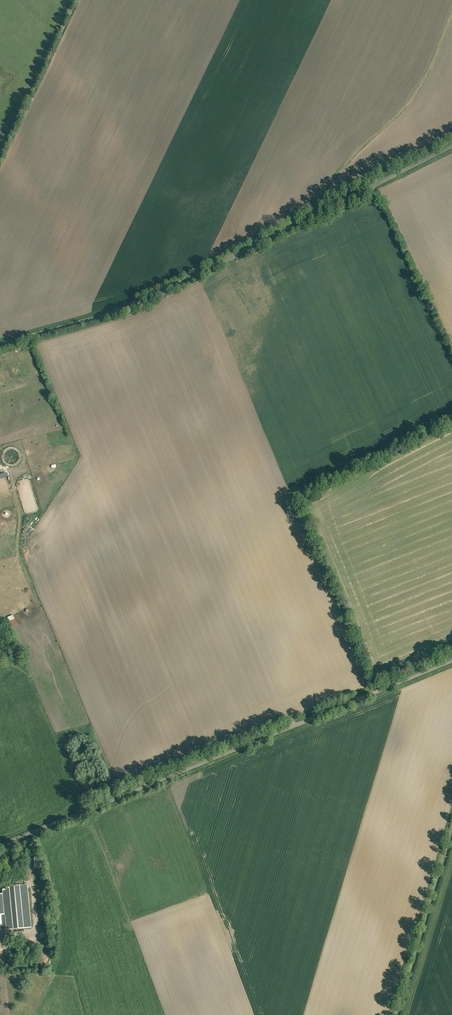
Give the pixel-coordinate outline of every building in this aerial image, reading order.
[(29,929),(25,886),(2,888),(2,895),(4,915),(6,931),(29,929)]
